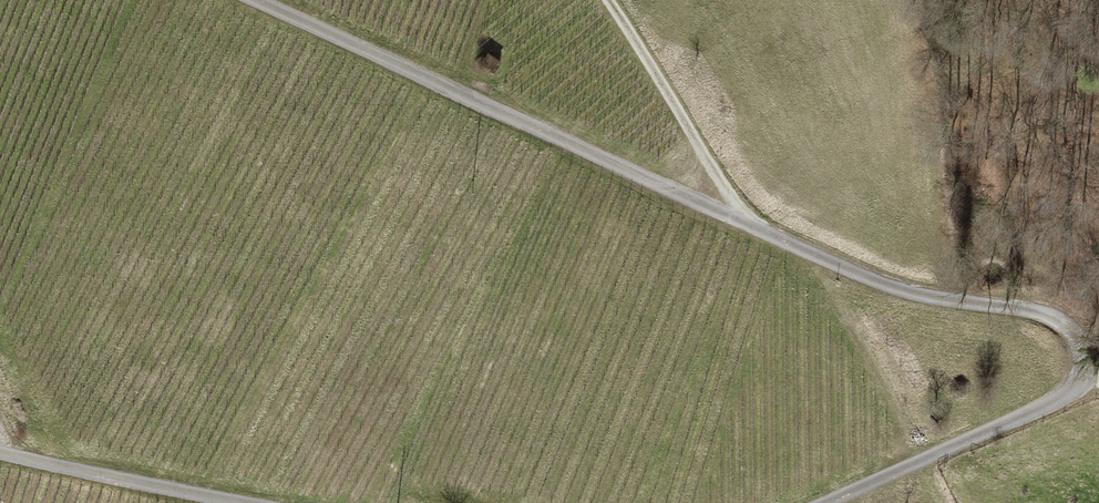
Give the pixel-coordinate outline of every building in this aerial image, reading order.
[(501,60),(488,52),(481,64),(494,72),(501,60)]
